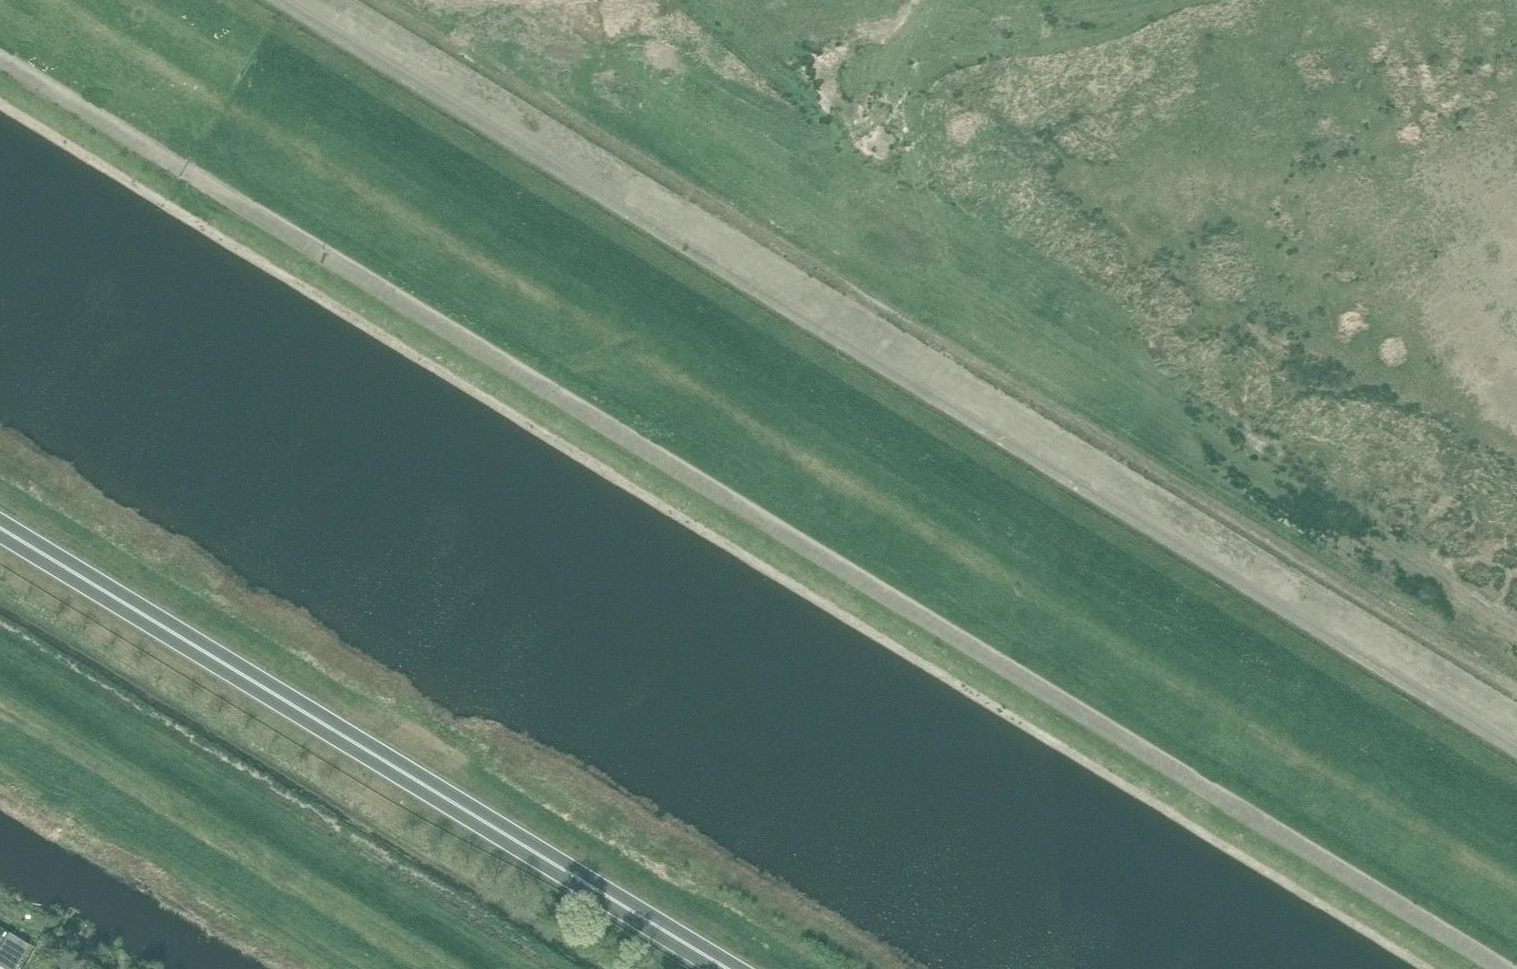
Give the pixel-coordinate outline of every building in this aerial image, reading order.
[(0,948),(0,966),(5,968),(15,968),(30,945),(9,932),(0,948)]
